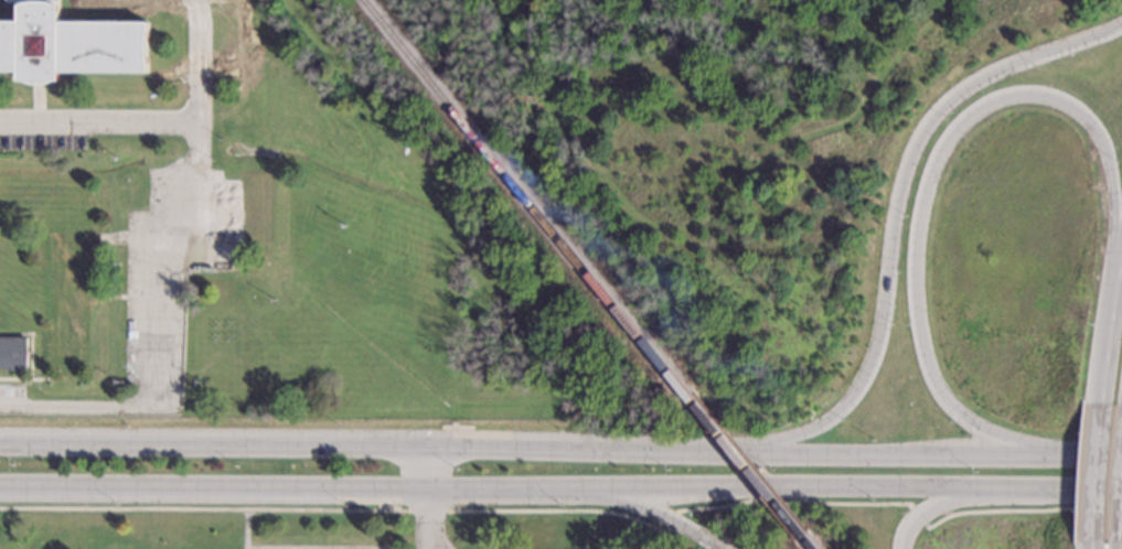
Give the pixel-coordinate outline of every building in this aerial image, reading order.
[(18,72),(0,72),(0,21),(18,21),(18,1),(8,1),(7,0),(60,0),(60,21),(149,21),(149,72),(60,71),(60,80),(53,80),(40,84),(40,82),(36,82),(36,84),(25,80),(18,80),(18,72)] [(211,274),(210,287),(193,287),(193,274),(211,274)] [(6,369),(0,369),(0,337),(25,337),(25,372),(6,370),(6,369)]
